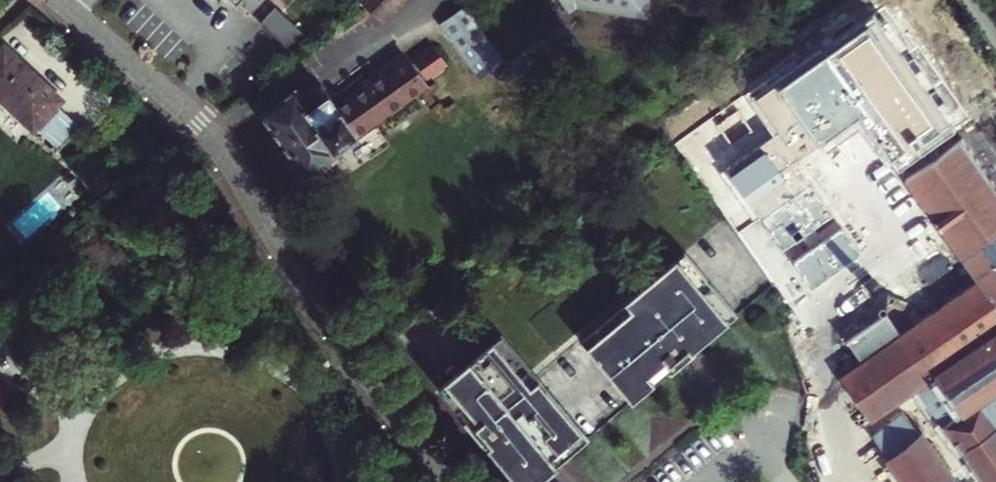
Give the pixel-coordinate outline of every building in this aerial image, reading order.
[(560,14),(568,9),(640,24),(645,0),(550,0),(560,14)] [(292,30),(263,2),(248,17),(277,45),(292,30)] [(496,63),(488,52),(460,12),(437,29),(472,79),(485,70),(496,63)] [(595,81),(557,28),(507,62),(526,88),(559,66),(579,93),(595,81)] [(2,46),(0,48),(0,111),(23,135),(25,133),(42,151),(68,126),(51,108),(56,103),(2,46)] [(290,87),(256,110),(301,175),(335,152),(332,148),(420,88),(417,83),(439,68),(427,51),(405,66),(398,55),(359,83),(363,89),(332,110),(316,87),(299,99),(290,87)] [(910,310),(903,315),(893,312),(882,307),(882,304),(881,301),(878,299),(876,297),(872,297),(869,297),(866,299),(864,301),(863,304),(862,307),(863,312),(865,314),(867,316),(870,317),(875,316),(878,315),(897,324),(905,334),(891,344),(853,372),(835,385),(866,428),(912,395),(964,465),(976,481),(995,481),(995,431),(995,430),(995,429),(995,200),(980,178),(957,147),(898,187),(931,234),(944,252),(969,286),(945,303),(941,306),(938,301),(932,305),(936,311),(920,323),(910,310)] [(826,161),(753,205),(808,296),(881,252),(826,161)] [(969,286),(944,252),(921,269),(945,303),(969,286)] [(678,258),(616,308),(571,347),(623,409),(646,390),(659,380),(662,383),(687,362),(684,359),(730,321),(678,258)] [(838,351),(853,372),(891,344),(875,323),(838,351)] [(480,451),(506,481),(535,481),(581,445),(532,384),(493,337),(430,390),(459,425),(456,428),(477,453),(480,451)] [(882,465),(917,439),(901,418),(866,444),(882,465)] [(895,481),(943,481),(947,479),(917,439),(882,465),(895,481)] [(883,471),(878,465),(873,469),(877,476),(883,471)] [(964,465),(947,479),(943,481),(976,481),(964,465)]
